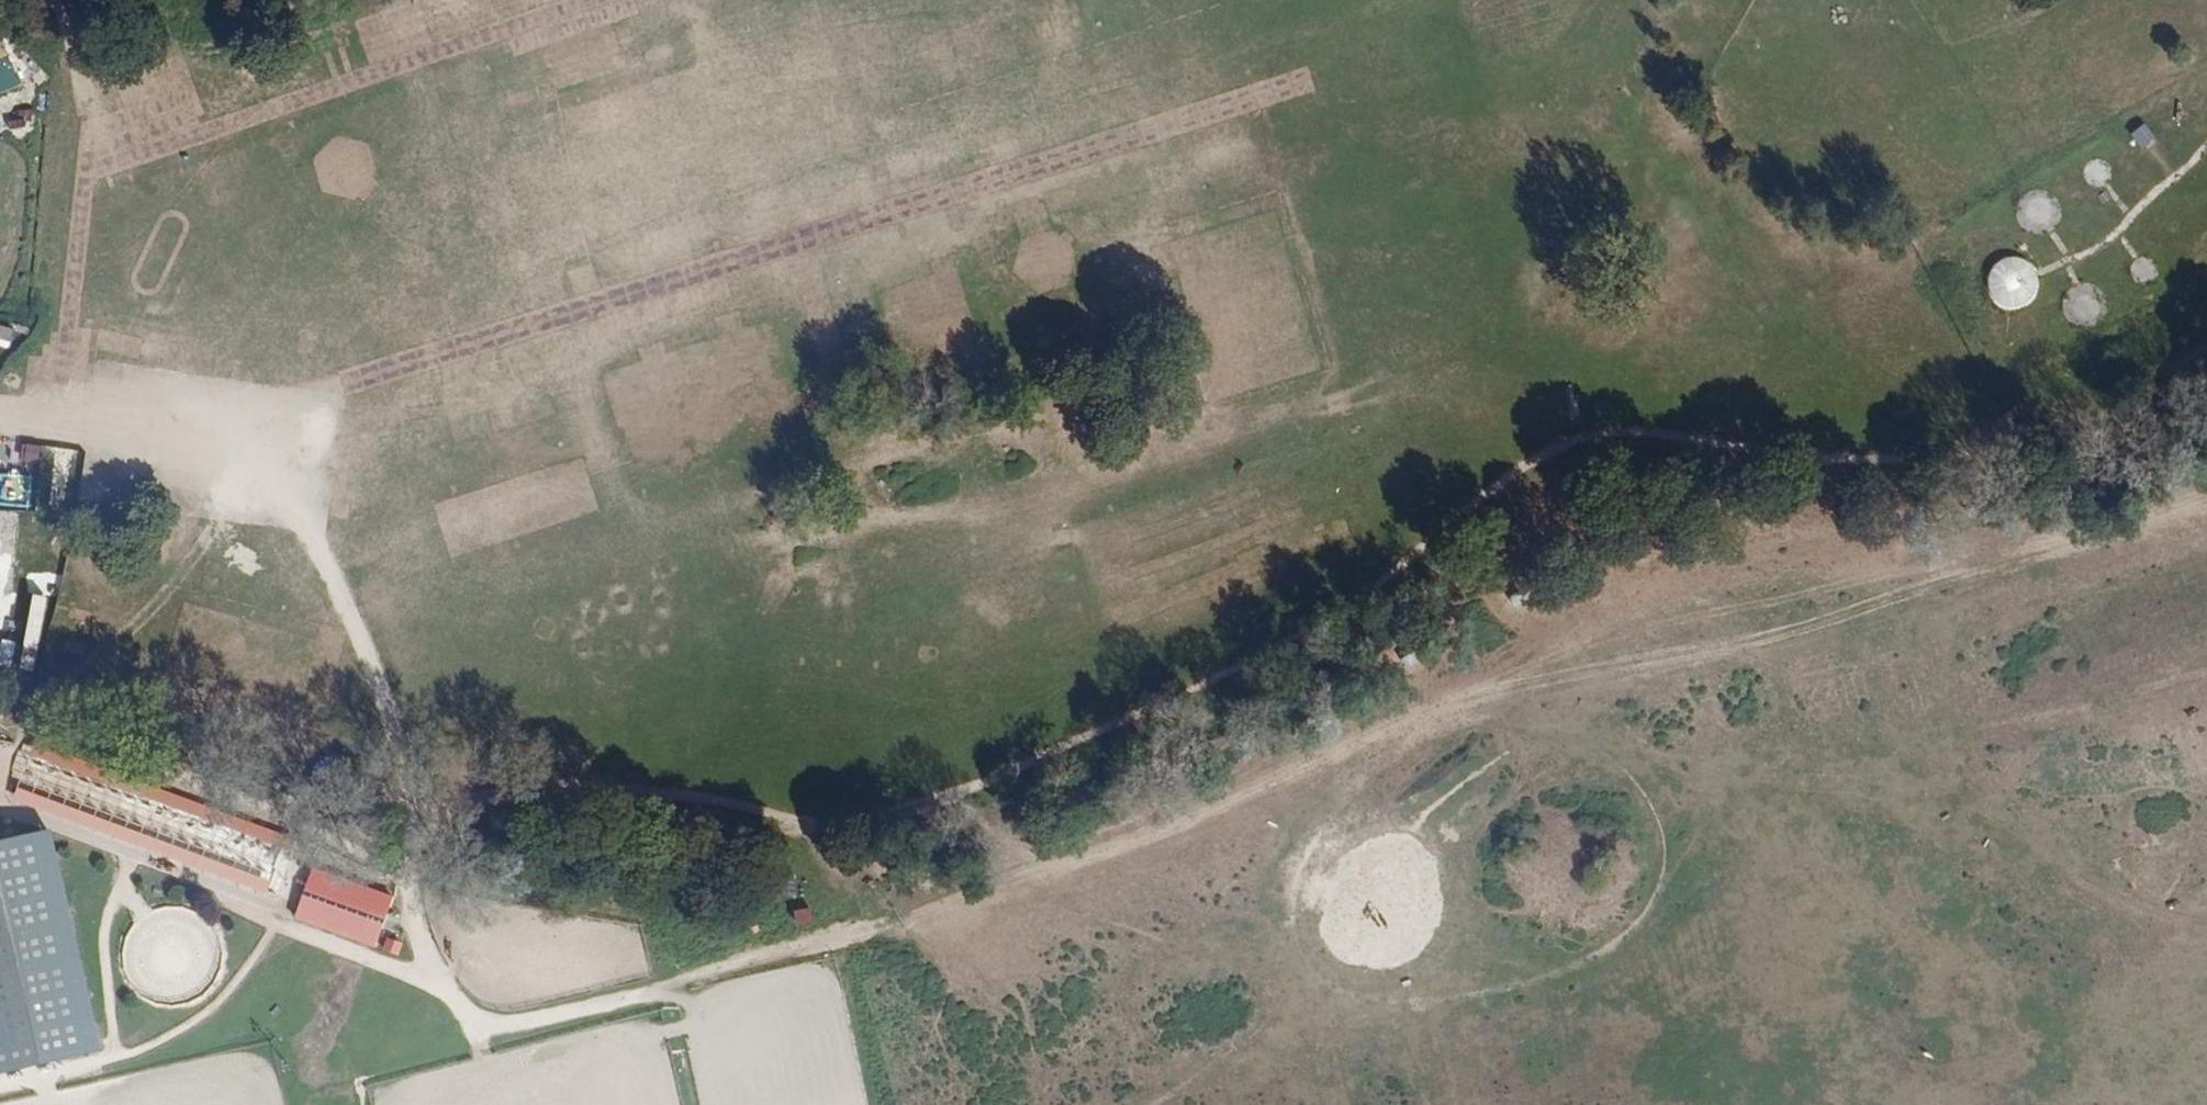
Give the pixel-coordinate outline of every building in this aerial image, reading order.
[(19,83),(8,57),(0,61),(0,91),(19,83)] [(2141,147),(2156,138),(2146,123),(2131,132),(2141,147)] [(2047,224),(2051,202),(2029,198),(2025,220),(2047,224)] [(2034,259),(1992,260),(1994,308),(2036,307),(2034,259)] [(12,341),(15,327),(0,325),(0,339),(12,341)] [(287,858),(27,766),(12,807),(273,899),(287,858)]
